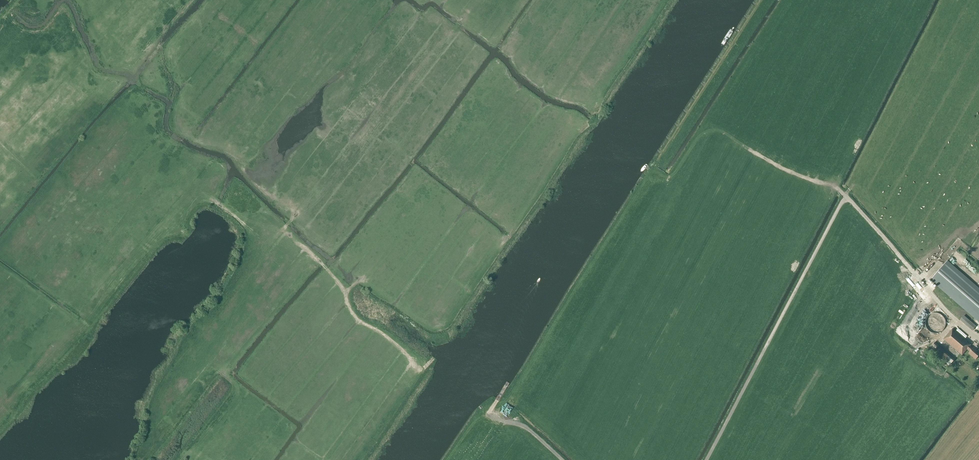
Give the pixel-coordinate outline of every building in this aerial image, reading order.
[(947,261),(931,280),(978,322),(978,289),(947,261)] [(925,323),(925,324),(925,325),(925,326),(926,327),(926,328),(927,329),(927,330),(928,331),(929,331),(930,332),(931,333),(932,333),(934,334),(935,334),(936,334),(937,333),(939,333),(940,333),(941,332),(942,331),(943,331),(943,330),(944,329),(945,328),(945,327),(945,326),(946,325),(946,324),(946,323),(946,322),(945,320),(945,319),(945,318),(944,317),(943,316),(942,315),(941,315),(941,314),(940,314),(939,313),(938,313),(936,313),(935,313),(934,313),(933,313),(932,313),(931,314),(930,315),(929,315),(928,316),(927,317),(926,318),(926,319),(925,320),(925,321),(925,322),(925,323)] [(972,331),(976,327),(963,316),(960,320),(972,331)] [(970,346),(971,345),(953,329),(944,339),(962,355),(967,349),(971,352),(969,354),(976,359),(978,356),(978,352),(974,348),(973,349),(970,346)] [(945,362),(951,356),(935,343),(929,349),(945,362)]
